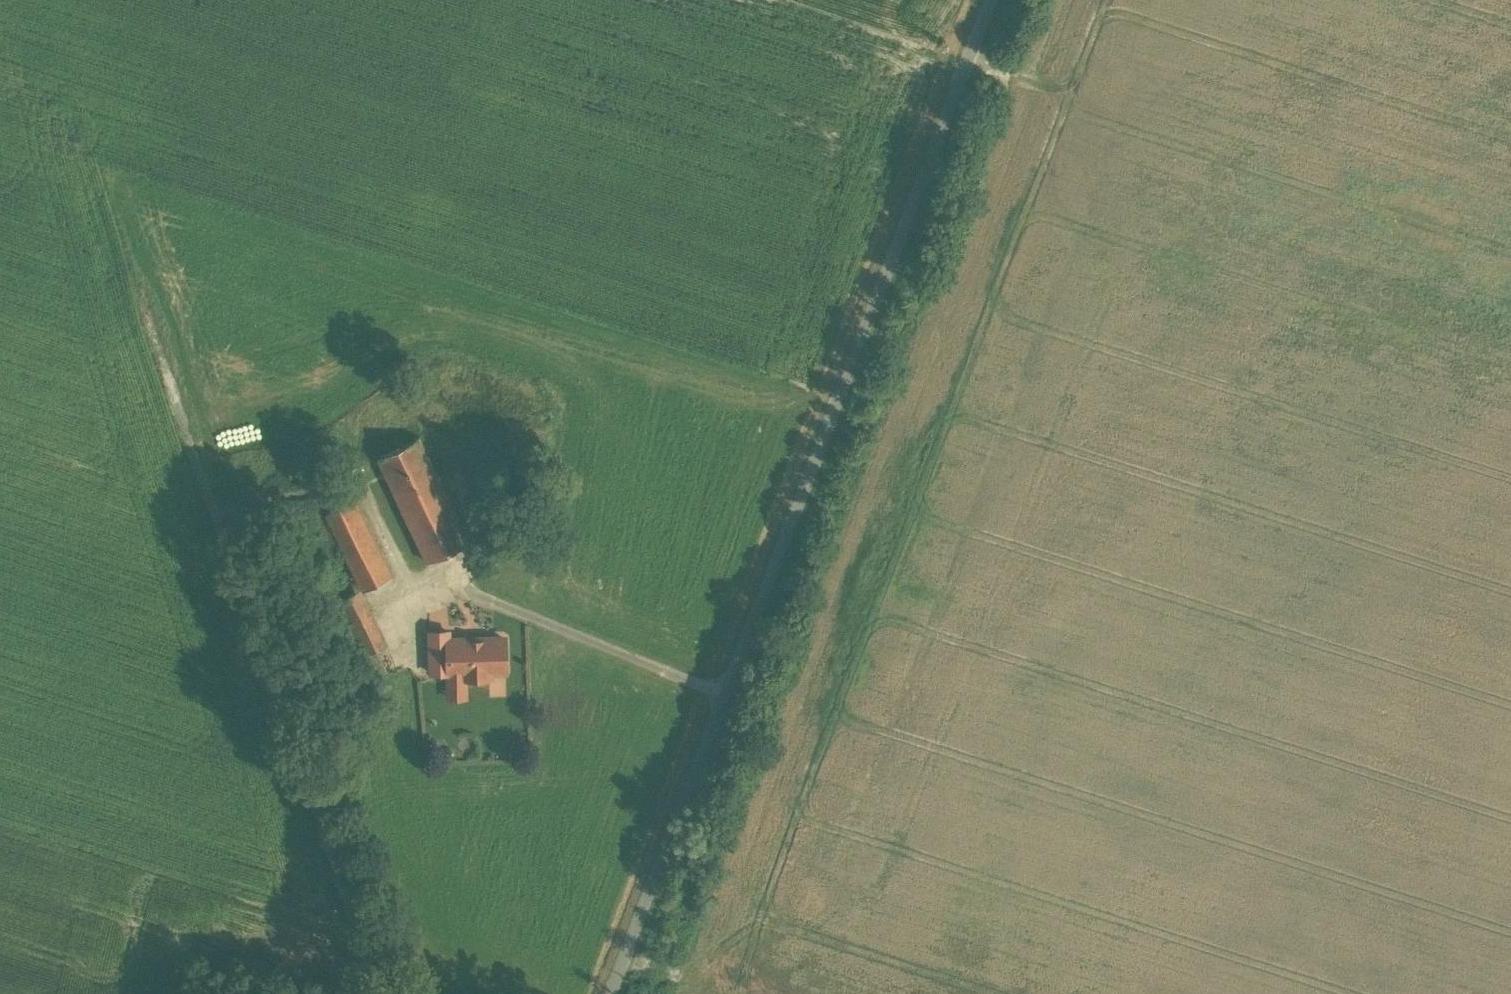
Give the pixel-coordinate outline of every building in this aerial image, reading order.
[(419,426),(375,447),(425,552),(469,531),(419,426)] [(355,487),(319,504),(357,579),(392,562),(355,487)] [(447,639),(449,639),(449,630),(430,631),(431,673),(448,672),(447,639)] [(447,639),(448,672),(464,672),(464,677),(490,676),(490,671),(506,671),(505,637),(449,639),(447,639)]
